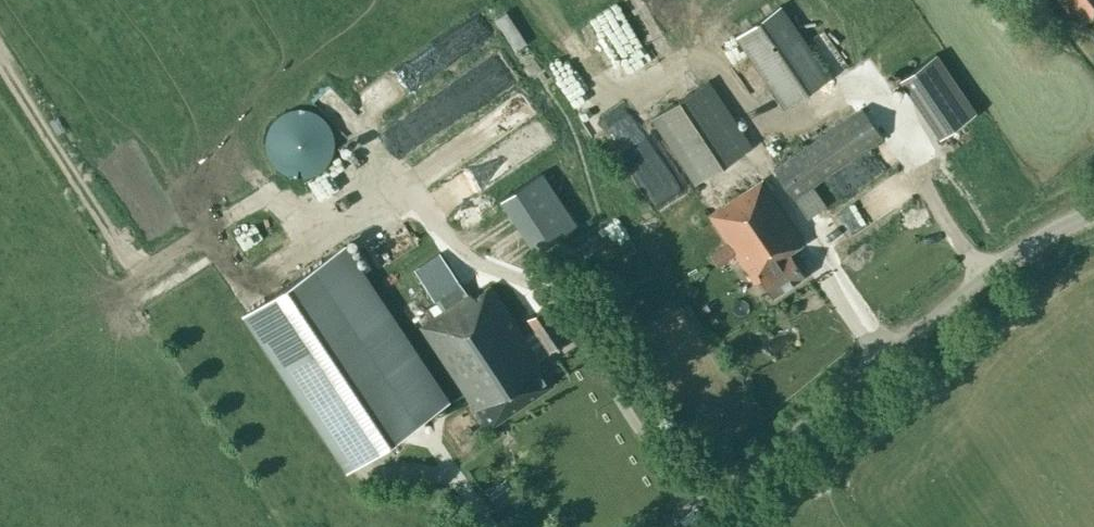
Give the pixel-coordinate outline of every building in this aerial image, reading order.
[(1081,25),(1086,21),(1093,31),(1093,0),(1062,0),(1081,25)] [(830,76),(782,4),(737,34),(786,106),(830,76)] [(399,91),(494,32),(481,12),(398,64),(403,72),(391,79),(399,91)] [(543,58),(561,76),(582,55),(564,37),(543,58)] [(899,77),(939,135),(975,111),(935,53),(899,77)] [(707,79),(650,117),(694,182),(751,144),(707,79)] [(312,92),(329,109),(342,97),(324,80),(312,92)] [(568,86),(587,132),(608,124),(595,94),(587,97),(580,81),(568,86)] [(501,181),(547,146),(525,117),(526,117),(515,103),(465,141),(473,152),(453,168),(470,190),(494,172),(501,181)] [(333,134),(331,127),(327,121),(323,116),(318,112),(312,108),(305,106),(299,106),(292,106),(285,108),(279,112),(274,116),(270,121),(266,127),(264,134),(264,140),(264,147),(266,154),(270,160),(274,165),(279,169),(285,172),(292,174),(299,175),(305,174),(312,172),(318,169),(323,165),(327,160),(331,154),(333,147),(333,140),(333,134)] [(861,108),(773,167),(807,216),(826,204),(812,184),(881,138),(861,108)] [(603,133),(660,206),(688,184),(631,111),(603,133)] [(946,153),(967,139),(960,129),(939,142),(946,153)] [(499,197),(533,248),(575,221),(541,170),(499,197)] [(886,204),(912,191),(904,174),(841,204),(851,224),(871,215),(865,202),(881,194),(886,204)] [(762,178),(708,214),(754,282),(761,278),(772,295),(804,274),(789,251),(804,241),(762,178)] [(445,401),(341,245),(243,309),(346,465),(445,401)] [(488,426),(556,380),(540,356),(566,339),(544,307),(527,318),(544,344),(533,351),(490,284),(472,296),(470,292),(467,294),(449,266),(423,283),(442,311),(420,325),(488,426)]
